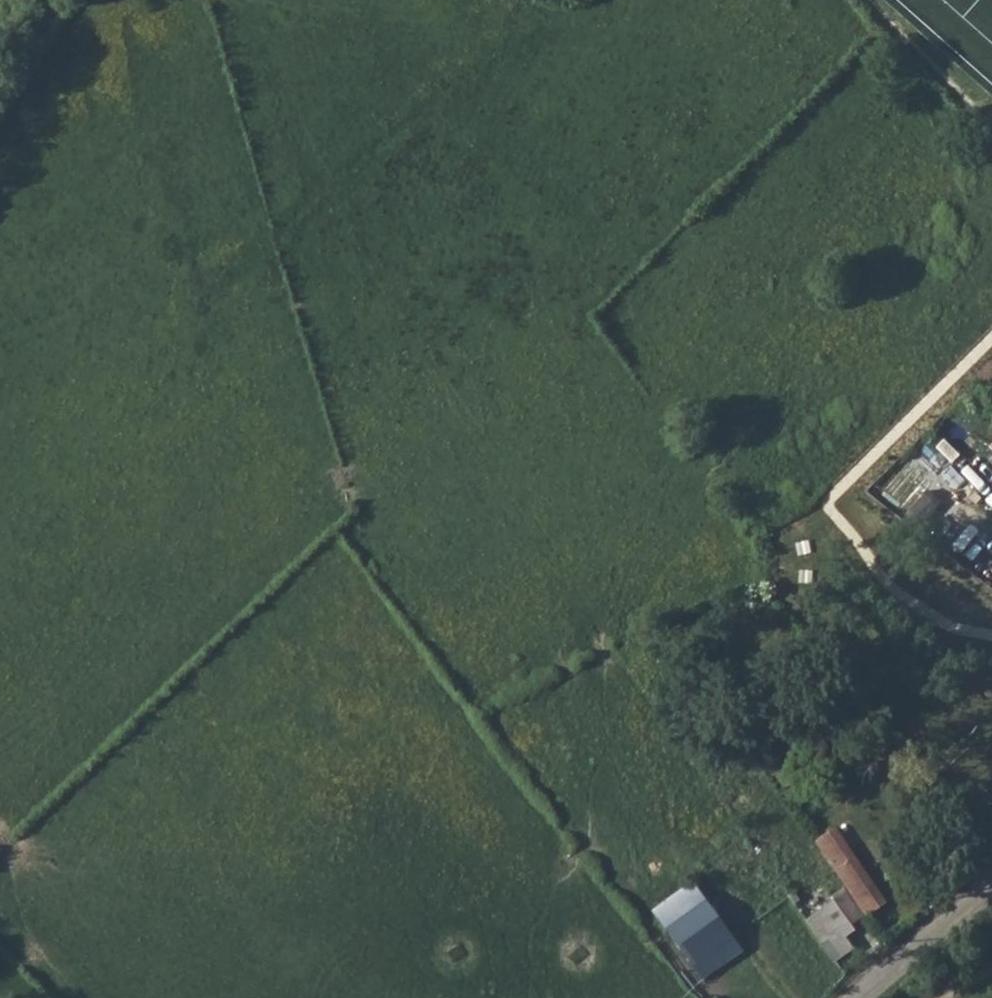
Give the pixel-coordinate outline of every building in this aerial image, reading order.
[(988,539),(958,510),(940,529),(971,557),(988,539)] [(826,857),(821,860),(843,891),(861,917),(877,906),(847,864),(853,860),(843,847),(838,850),(829,837),(817,845),(826,857)] [(853,860),(847,864),(877,906),(882,903),(853,860)] [(689,886),(654,912),(707,982),(743,954),(689,886)] [(861,917),(843,891),(832,899),(850,925),(861,917)] [(832,899),(805,919),(821,941),(835,931),(841,939),(854,930),(850,925),(832,899)] [(835,931),(821,941),(835,961),(850,950),(841,939),(835,931)]
